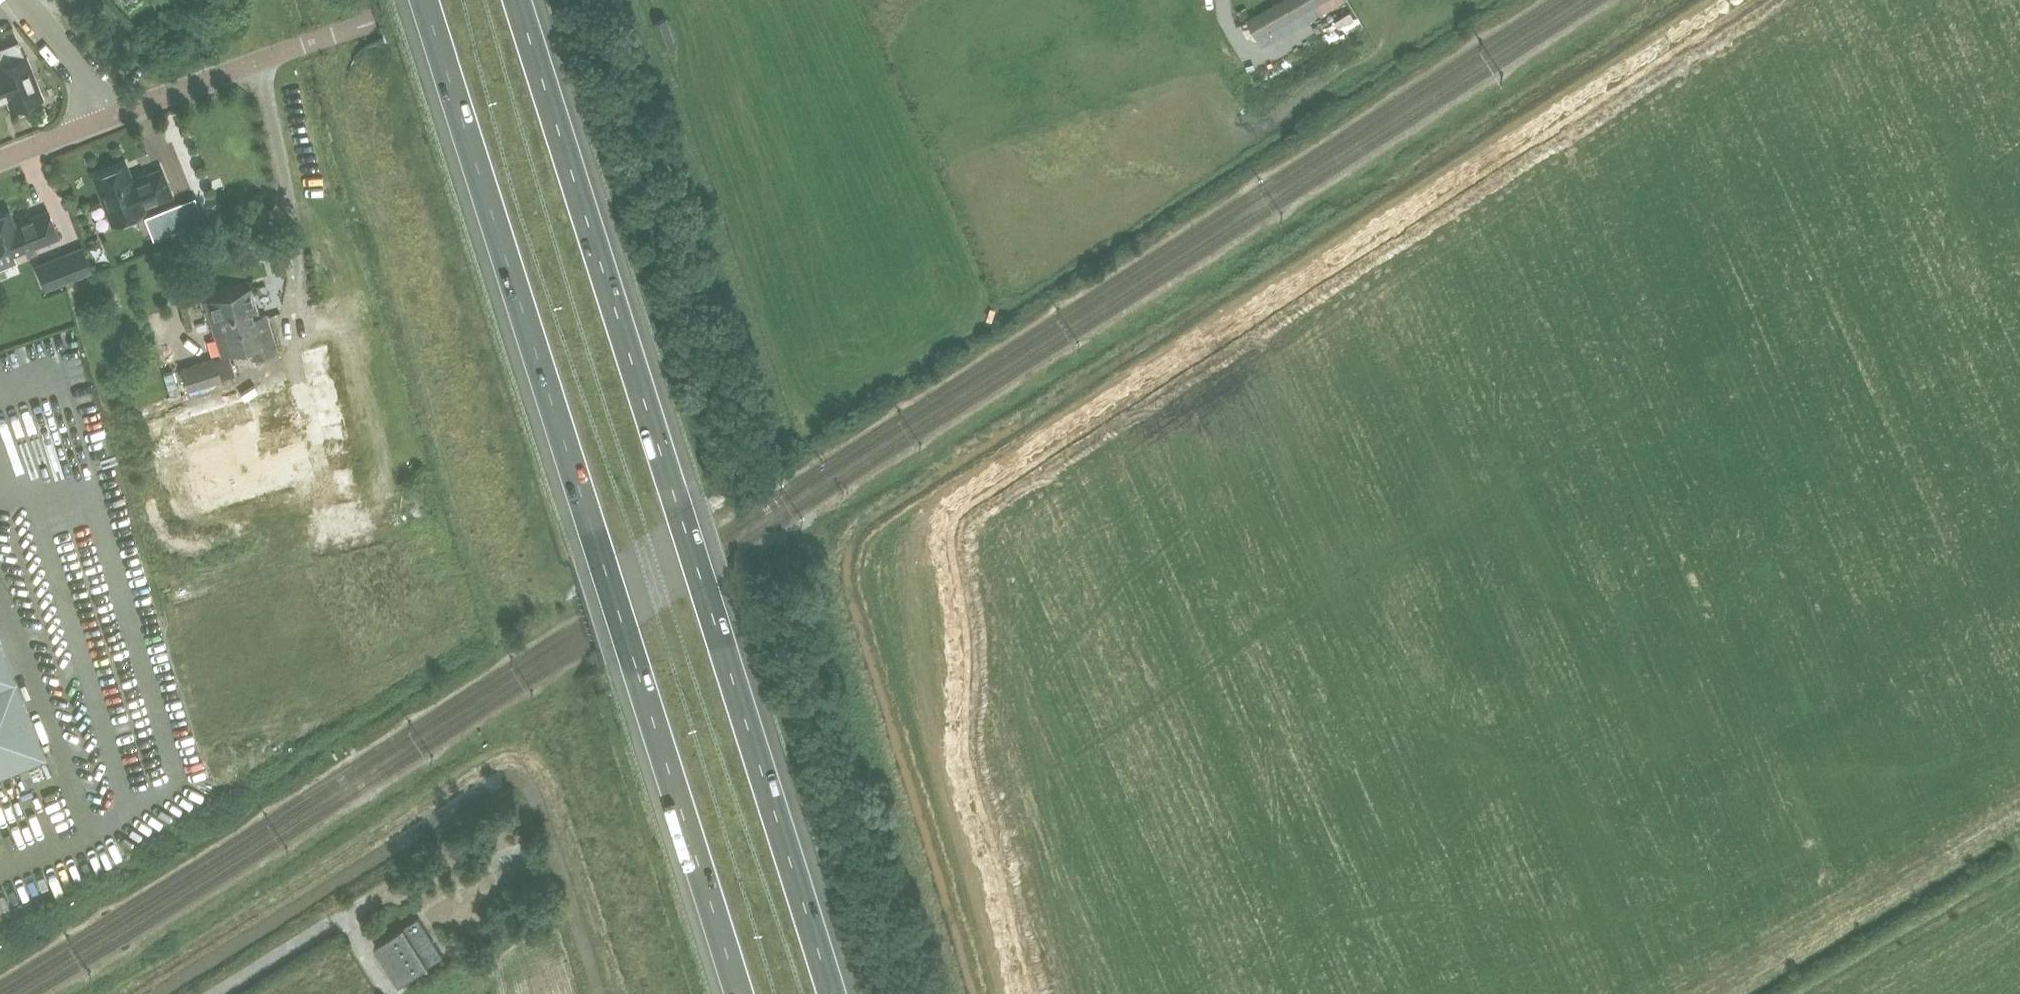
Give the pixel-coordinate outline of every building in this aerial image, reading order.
[(1247,18),(1258,38),(1325,0),(1279,0),(1247,18)] [(666,18),(655,21),(664,45),(674,42),(666,18)] [(0,48),(0,100),(8,97),(12,108),(42,97),(25,56),(23,56),(17,41),(0,48)] [(125,163),(94,176),(112,222),(143,210),(142,206),(171,194),(161,169),(132,180),(125,163)] [(175,205),(153,214),(161,234),(183,226),(175,205)] [(9,246),(12,254),(58,236),(47,210),(18,222),(13,224),(8,210),(2,212),(0,211),(0,250),(9,246)] [(90,270),(81,247),(66,253),(69,260),(47,269),(52,283),(46,285),(45,285),(46,287),(90,270)] [(248,289),(205,302),(215,336),(225,334),(230,352),(248,346),(252,358),(276,350),(265,314),(259,316),(257,306),(254,307),(248,289)] [(213,358),(181,368),(188,390),(220,380),(213,358)] [(276,406),(219,423),(254,538),(369,503),(328,371),(271,388),(276,406)] [(45,756),(0,644),(0,774),(45,756)] [(429,964),(443,955),(419,916),(404,925),(402,926),(375,944),(399,983),(427,965),(427,966),(429,964)]
